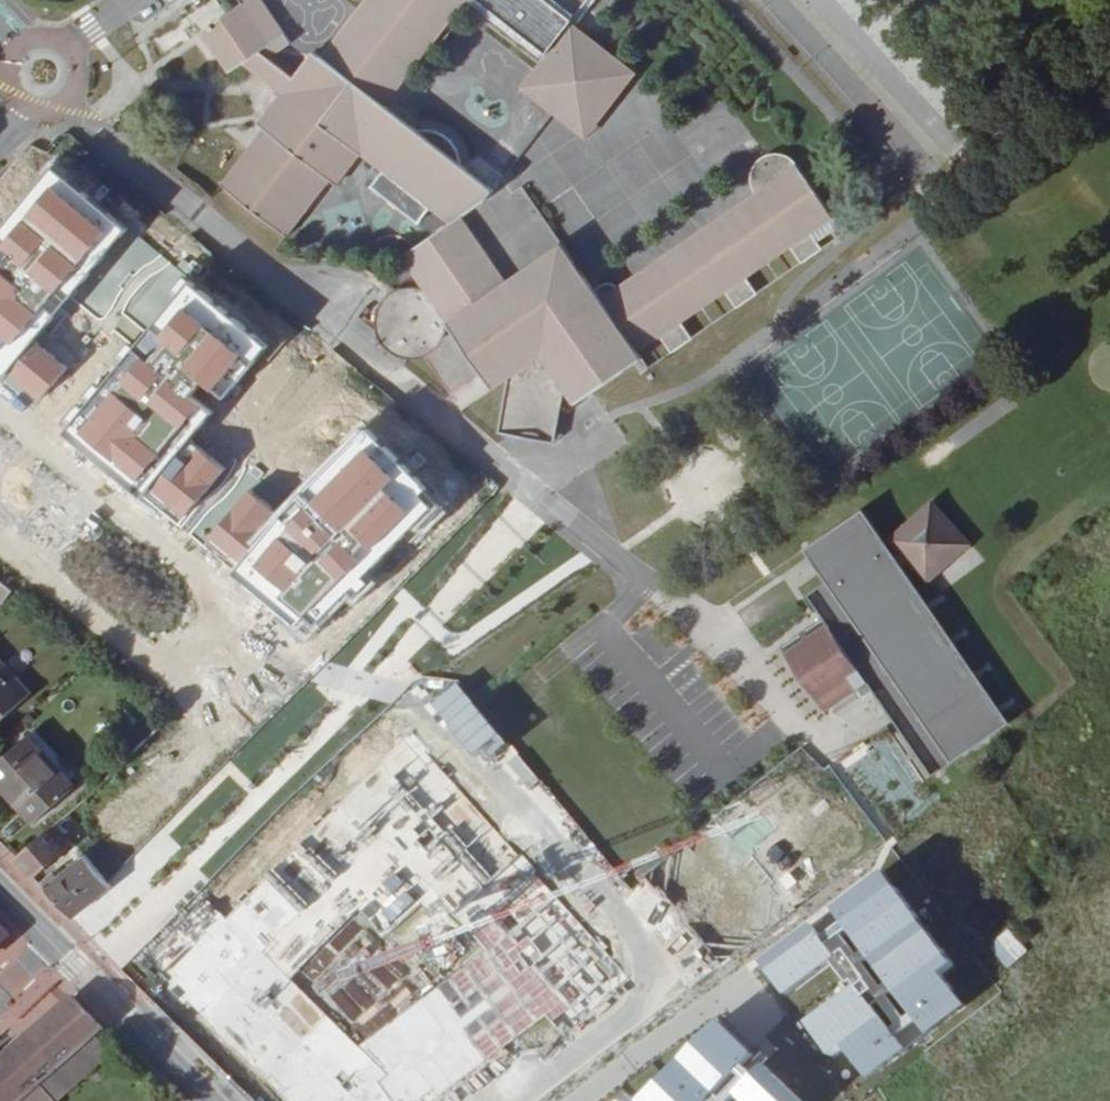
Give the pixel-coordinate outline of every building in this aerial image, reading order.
[(224,57),(234,71),(248,62),(256,68),(286,89),(262,122),(270,127),(294,96),(305,79),(298,73),(273,55),(293,41),(288,34),(263,0),(241,0),(242,2),(203,29),(224,57)] [(754,259),(848,195),(812,149),(810,145),(808,143),(804,140),(799,138),(794,137),(788,137),(783,137),(779,139),(776,141),(773,144),(769,148),(766,154),(766,159),(765,162),(766,168),(768,175),(771,181),(640,279),(633,276),(627,274),(623,274),(618,276),(609,278),(578,238),(523,280),(473,213),(495,196),(506,182),(396,99),(470,0),(365,0),(339,32),(359,46),(347,61),(329,47),(321,41),(298,73),(305,79),(294,96),(270,127),(230,181),(299,231),(339,176),(346,181),(369,149),(393,168),(381,185),(431,223),(444,207),(462,222),(415,257),(438,289),(428,286),(422,286),(415,288),(408,291),(401,295),(396,299),(392,305),(389,311),(388,318),(388,324),(389,331),(391,337),(395,342),(397,346),(401,349),(406,352),(412,355),(417,357),(424,358),(428,358),(433,356),(439,355),(445,351),(449,347),(453,344),(456,338),(459,331),(460,326),(460,318),(501,371),(518,358),(531,376),(523,433),(580,441),(588,381),(605,369),(620,389),(666,353),(663,348),(683,333),(695,348),(718,331),(707,315),(750,283),(761,297),(777,286),(756,261),(754,259)] [(635,74),(573,25),(523,89),(586,137),(635,74)] [(339,32),(329,47),(347,61),(359,46),(339,32)] [(248,62),(234,71),(240,79),(256,68),(248,62)] [(523,280),(578,238),(536,183),(524,192),(513,172),(506,182),(495,196),(473,213),(523,280)] [(855,204),(848,195),(754,259),(756,261),(777,286),(783,282),(772,267),(817,233),(828,247),(849,231),(838,217),(855,204)] [(513,389),(531,376),(518,358),(501,371),(513,389)] [(603,401),(620,389),(605,369),(588,381),(603,401)] [(897,545),(934,588),(980,549),(943,506),(897,545)] [(783,646),(824,711),(869,682),(929,777),(1006,727),(907,572),(899,561),(892,549),(872,518),(811,557),(828,584),(813,594),(827,617),(783,646)] [(906,555),(899,561),(907,572),(914,565),(906,555)] [(6,579),(0,585),(0,602),(5,606),(22,592),(6,579)] [(35,695),(20,679),(12,687),(1,675),(9,667),(0,656),(0,727),(35,695)] [(30,737),(0,764),(0,783),(36,823),(75,787),(30,737)] [(77,842),(57,823),(20,857),(37,876),(68,850),(70,849),(72,847),(77,842)] [(70,849),(79,860),(87,853),(77,842),(72,847),(70,849)] [(57,871),(44,883),(76,917),(112,887),(87,853),(79,860),(61,875),(57,871)] [(234,859),(196,898),(243,942),(280,904),(234,859)] [(881,870),(828,909),(922,1036),(963,1006),(937,972),(949,963),(881,870)] [(13,937),(0,924),(0,949),(13,937)] [(1005,929),(986,949),(1008,970),(1027,950),(1005,929)] [(153,981),(194,1017),(225,983),(185,946),(153,981)] [(314,1013),(328,999),(289,962),(275,977),(314,1013)] [(224,1007),(294,1076),(334,1035),(275,977),(253,999),(242,989),(224,1007)] [(402,986),(364,1020),(404,1064),(442,1030),(402,986)] [(53,1081),(100,1040),(109,1031),(76,996),(0,1064),(0,1100),(30,1100),(53,1081)] [(100,1040),(53,1081),(59,1099),(57,1100),(66,1100),(115,1057),(100,1040)] [(487,1058),(460,1078),(475,1099),(502,1080),(487,1058)] [(426,1099),(428,1100),(467,1100),(451,1080),(426,1099)] [(53,1081),(30,1100),(57,1100),(59,1099),(53,1081)]
